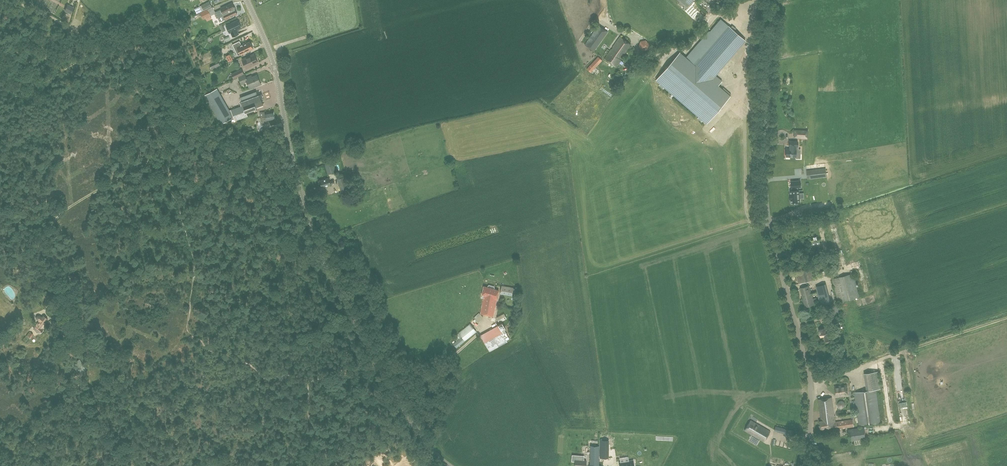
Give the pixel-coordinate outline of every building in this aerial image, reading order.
[(209,1),(201,5),(204,10),(212,7),(209,1)] [(236,14),(233,8),(231,3),(220,8),(221,9),(213,12),(216,18),(222,15),(224,20),(236,14)] [(67,4),(64,10),(70,14),(74,8),(67,4)] [(210,16),(207,9),(200,13),(203,19),(210,16)] [(226,24),(225,21),(221,22),(220,18),(217,19),(219,26),(226,24)] [(642,18),(632,30),(640,36),(650,25),(642,18)] [(715,75),(745,40),(746,39),(742,36),(741,37),(720,19),(709,31),(686,57),(679,52),(656,80),(706,123),(730,95),(718,85),(722,81),(715,75)] [(236,30),(241,28),(237,20),(226,26),(229,33),(230,33),(232,37),(238,34),(236,30)] [(608,32),(600,26),(599,25),(585,44),(593,51),(608,32)] [(623,56),(631,44),(620,37),(612,48),(623,56)] [(649,44),(646,40),(640,41),(639,47),(642,50),(645,51),(648,49),(649,44)] [(250,42),(246,43),(241,45),(239,41),(232,44),(234,49),(234,48),(236,52),(235,52),(236,54),(237,53),(238,56),(243,53),(244,54),(248,51),(248,50),(253,48),(250,42)] [(616,66),(623,56),(612,48),(605,58),(616,66)] [(253,55),(242,60),(245,68),(257,63),(253,55)] [(212,69),(214,72),(222,68),(220,64),(212,69)] [(241,70),(231,74),(233,79),(243,74),(241,70)] [(260,82),(257,75),(250,78),(250,76),(246,78),(244,75),(238,78),(241,84),(246,82),(249,89),(255,86),(255,85),(260,82)] [(247,116),(245,111),(263,105),(260,99),(262,98),(261,94),(258,95),(256,91),(241,97),(242,101),(241,101),(243,106),(228,112),(216,88),(209,92),(218,110),(216,111),(221,122),(230,118),(231,122),(247,116)] [(273,111),(265,113),(265,111),(260,112),(261,117),(257,118),(258,122),(256,122),(258,133),(263,132),(262,126),(267,125),(266,121),(274,119),(273,111)] [(786,149),(786,156),(796,157),(796,149),(795,149),(796,146),(798,146),(798,141),(790,141),(790,146),(791,146),(791,149),(786,149)] [(333,162),(324,164),(327,174),(336,171),(333,162)] [(808,179),(827,176),(826,168),(807,170),(808,179)] [(344,177),(337,179),(341,193),(348,191),(344,177)] [(330,181),(329,178),(320,180),(322,187),(331,185),(331,184),(334,183),(333,180),(330,181)] [(791,181),(792,187),(793,187),(793,190),(790,191),(791,194),(790,194),(790,199),(791,199),(791,202),(800,202),(800,198),(801,198),(800,194),(799,194),(799,190),(797,190),(797,187),(801,187),(801,181),(791,181)] [(814,280),(813,273),(815,272),(814,266),(801,269),(801,270),(796,271),(799,284),(814,280)] [(833,279),(839,302),(859,297),(853,273),(833,279)] [(816,282),(817,296),(825,295),(823,281),(816,282)] [(493,316),(496,298),(497,299),(499,290),(494,289),(495,287),(494,286),(489,285),(488,285),(487,287),(483,286),(482,294),(484,295),(481,313),(493,316)] [(513,288),(502,286),(500,293),(512,296),(513,288)] [(801,288),(803,297),(805,306),(814,304),(813,301),(817,300),(816,297),(813,298),(809,286),(801,288)] [(43,324),(47,319),(43,316),(42,317),(39,316),(37,315),(36,318),(37,319),(39,321),(33,328),(40,333),(43,328),(42,328),(44,325),(43,324)] [(465,340),(476,331),(470,324),(459,333),(462,336),(453,343),(456,347),(461,344),(465,340)] [(507,341),(498,325),(480,335),(490,351),(507,341)] [(831,340),(827,327),(818,329),(821,337),(824,336),(826,342),(831,340)] [(71,364),(77,375),(86,370),(79,359),(71,364)] [(865,373),(867,390),(876,389),(881,388),(878,371),(865,373)] [(836,397),(848,395),(846,385),(834,386),(836,397)] [(881,422),(876,389),(867,390),(854,392),(859,425),(881,422)] [(853,420),(835,422),(832,397),(819,399),(821,420),(819,421),(820,429),(837,427),(837,429),(854,427),(853,420)] [(887,414),(889,417),(887,418),(889,424),(896,421),(893,412),(887,414)] [(745,430),(764,441),(770,431),(751,420),(745,430)] [(777,432),(787,434),(788,429),(775,426),(775,430),(777,431),(777,432)] [(850,440),(866,438),(864,427),(849,429),(850,440)] [(600,457),(608,457),(608,439),(600,439),(600,457)] [(771,441),(770,449),(785,451),(786,443),(771,441)] [(590,465),(599,465),(599,445),(591,445),(590,465)] [(626,446),(611,448),(612,454),(627,452),(626,446)] [(579,460),(579,457),(575,457),(575,459),(575,465),(586,465),(587,460),(579,460)]
